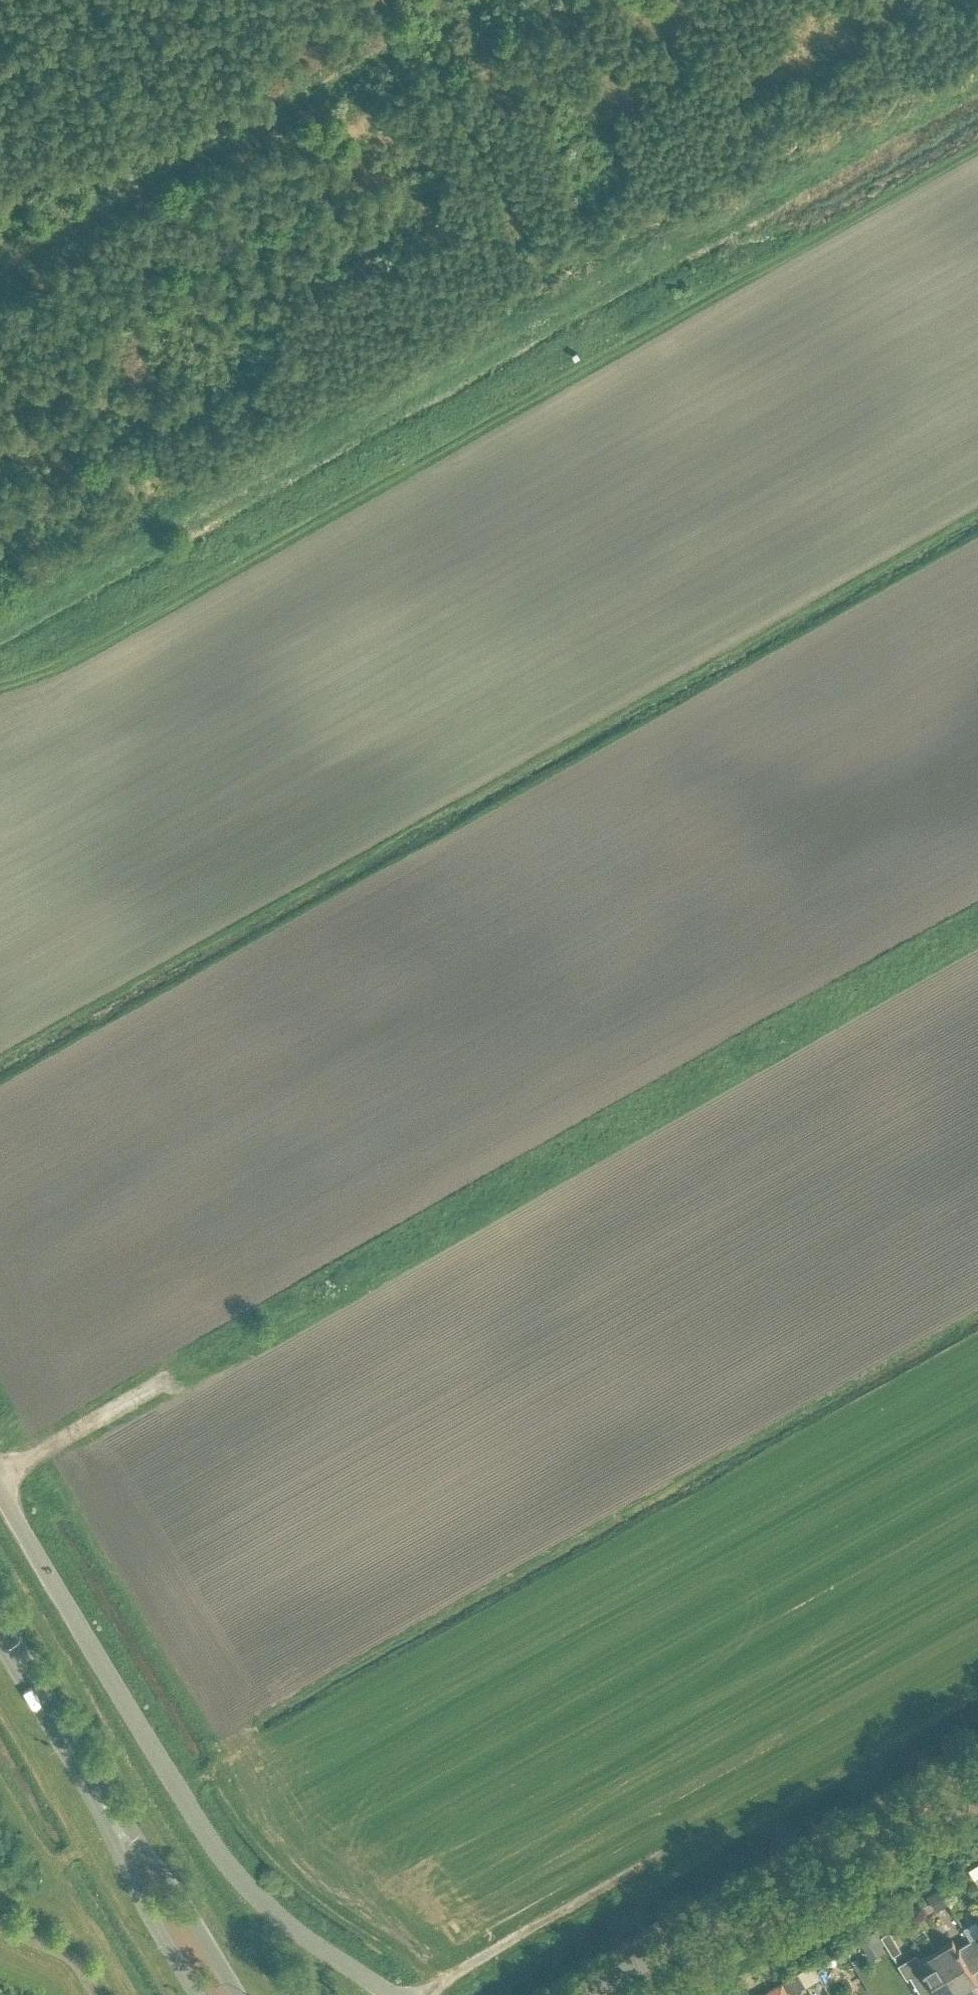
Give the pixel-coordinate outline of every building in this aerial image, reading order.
[(931,1902),(943,1895),(938,1886),(926,1894),(931,1902)] [(969,1939),(977,1954),(977,1933),(969,1939)] [(977,1966),(977,1954),(969,1939),(955,1947),(950,1939),(934,1949),(961,1994),(976,1994),(971,1986),(977,1982),(970,1971),(977,1966)] [(934,1949),(917,1959),(922,1967),(909,1975),(921,1994),(931,1994),(937,1991),(939,1994),(961,1994),(934,1949)] [(791,1993),(804,1985),(797,1971),(783,1979),(791,1993)] [(768,1994),(791,1994),(782,1980),(765,1990),(768,1994)]
